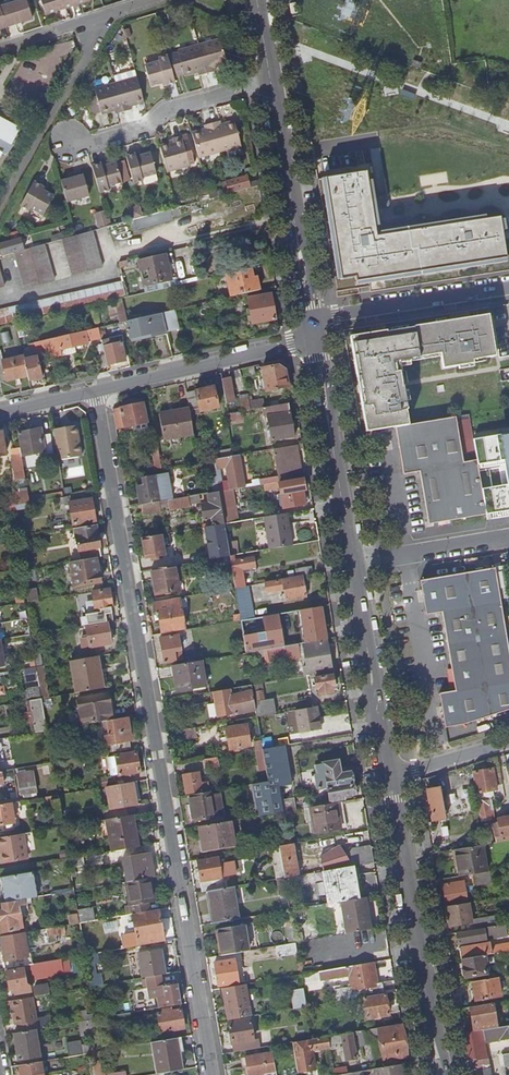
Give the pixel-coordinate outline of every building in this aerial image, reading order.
[(5,28),(31,20),(25,0),(23,0),(0,7),(0,13),(5,28)] [(71,7),(69,0),(39,0),(44,16),(71,7)] [(355,0),(338,0),(335,17),(352,19),(355,0)] [(297,14),(295,3),(289,4),(291,15),(297,14)] [(225,65),(223,57),(221,48),(219,42),(198,48),(205,75),(213,73),(212,68),(225,65)] [(198,77),(205,75),(198,48),(177,54),(183,76),(192,74),(196,73),(198,77)] [(176,79),(183,76),(177,54),(169,56),(176,79)] [(162,88),(173,85),(166,58),(157,61),(158,64),(144,68),(149,88),(161,84),(162,88)] [(135,79),(114,85),(121,111),(130,108),(129,104),(141,101),(135,79)] [(115,113),(121,111),(114,85),(93,91),(95,96),(87,99),(91,114),(99,111),(100,113),(114,109),(115,113)] [(7,143),(10,145),(19,128),(0,117),(0,156),(7,143)] [(210,125),(218,152),(239,146),(233,123),(220,127),(219,123),(210,125)] [(197,157),(218,152),(210,125),(203,127),(204,131),(191,135),(197,157)] [(158,148),(165,173),(188,167),(181,138),(170,141),(172,145),(158,148)] [(124,157),(131,184),(141,181),(142,185),(156,181),(148,153),(136,157),(136,154),(124,157)] [(90,167),(97,194),(107,191),(106,188),(120,184),(115,164),(108,166),(103,168),(102,164),(90,167)] [(358,172),(317,179),(320,195),(321,204),(329,247),(336,246),(338,259),(331,261),(336,291),(370,286),(369,279),(504,257),(497,217),(369,237),(358,172)] [(59,183),(64,204),(87,197),(81,174),(71,177),(72,180),(67,181),(59,183)] [(226,194),(246,188),(243,176),(226,181),(223,182),(226,194)] [(32,182),(17,208),(27,213),(30,209),(42,216),(52,198),(41,192),(43,189),(32,182)] [(196,192),(205,189),(204,183),(194,186),(196,192)] [(130,220),(141,217),(138,208),(128,211),(130,220)] [(99,229),(106,227),(102,213),(95,215),(99,229)] [(74,236),(60,241),(70,277),(99,269),(89,232),(74,236)] [(0,244),(0,256),(21,250),(18,239),(0,244)] [(21,252),(12,254),(22,291),(51,282),(41,246),(21,252)] [(169,254),(135,261),(141,287),(175,279),(169,254)] [(258,291),(255,281),(252,281),(249,270),(224,275),(230,298),(258,291)] [(122,298),(119,283),(0,310),(0,326),(122,298)] [(246,299),(250,325),(275,320),(270,295),(246,299)] [(117,324),(124,322),(119,300),(112,301),(117,324)] [(161,314),(164,331),(175,328),(171,311),(161,314)] [(366,411),(369,431),(396,426),(410,424),(408,409),(409,408),(408,399),(406,389),(405,382),(403,383),(403,381),(401,369),(403,369),(402,364),(402,361),(412,359),(411,354),(420,352),(421,355),(436,352),(442,351),(442,354),(444,366),(461,363),(475,361),(475,358),(487,356),(497,354),(493,330),(492,323),(489,323),(487,313),(417,325),(417,326),(390,331),(389,329),(353,336),(354,344),(351,344),(353,353),(356,352),(357,358),(354,359),(354,362),(359,391),(363,411),(366,411)] [(161,314),(125,322),(129,339),(150,335),(150,338),(165,334),(164,331),(161,314)] [(62,358),(78,354),(76,347),(82,346),(81,344),(89,343),(88,341),(99,338),(97,329),(34,344),(37,356),(37,358),(38,360),(45,358),(44,355),(50,354),(51,359),(62,356),(62,358)] [(101,348),(105,366),(124,362),(120,344),(108,347),(106,340),(100,342),(101,348)] [(31,357),(37,356),(34,344),(28,345),(31,357)] [(27,377),(23,362),(22,357),(2,362),(0,354),(0,373),(4,372),(6,382),(27,377)] [(42,378),(38,360),(37,358),(23,362),(27,377),(28,382),(42,378)] [(278,366),(261,370),(264,389),(261,389),(262,393),(287,388),(284,370),(278,366)] [(229,377),(221,378),(225,405),(234,404),(229,377)] [(188,412),(191,426),(218,421),(214,396),(186,401),(188,412)] [(238,397),(241,413),(244,412),(247,412),(254,411),(260,409),(265,409),(263,401),(252,403),(248,404),(247,398),(247,396),(238,397)] [(111,411),(115,431),(145,424),(141,404),(111,411)] [(265,409),(260,409),(262,418),(266,417),(270,442),(293,438),(290,420),(289,420),(287,405),(265,409)] [(254,411),(247,412),(248,420),(255,418),(254,411)] [(192,437),(191,426),(188,412),(158,418),(162,442),(192,437)] [(245,421),(244,412),(241,413),(225,415),(227,424),(245,421)] [(429,523),(486,514),(477,459),(463,461),(456,416),(450,417),(410,424),(396,426),(404,474),(420,471),(429,523)] [(52,431),(57,461),(81,458),(75,427),(52,431)] [(20,455),(20,457),(43,453),(44,459),(52,457),(49,436),(40,438),(39,431),(16,435),(20,455)] [(473,437),(477,459),(486,514),(508,510),(508,432),(473,437)] [(237,456),(232,457),(221,459),(212,461),(213,472),(218,472),(217,468),(225,467),(229,492),(262,486),(301,479),(295,447),(272,451),(277,479),(246,484),(246,486),(243,487),(237,456)] [(152,459),(159,458),(157,448),(150,449),(152,459)] [(221,459),(232,457),(231,450),(220,452),(221,459)] [(15,482),(24,481),(20,457),(20,455),(11,457),(15,482)] [(154,471),(161,470),(159,458),(152,459),(154,471)] [(167,502),(171,501),(166,477),(142,481),(143,488),(136,489),(139,507),(140,507),(156,504),(167,502)] [(301,479),(262,486),(263,492),(279,490),(282,510),(304,506),(302,493),(304,492),(301,479)] [(13,507),(28,504),(27,499),(26,492),(6,496),(8,507),(13,507)] [(230,521),(225,492),(217,494),(223,525),(235,523),(235,520),(230,521)] [(67,497),(68,504),(72,527),(94,523),(89,494),(67,497)] [(209,527),(223,525),(217,494),(206,495),(208,504),(201,505),(204,520),(210,519),(211,523),(208,523),(209,527)] [(48,495),(27,499),(28,504),(48,501),(48,495)] [(59,505),(68,504),(67,497),(64,498),(58,499),(59,505)] [(185,499),(186,508),(195,506),(193,498),(185,499)] [(185,499),(171,501),(167,502),(169,510),(169,512),(187,509),(186,508),(185,499)] [(157,512),(169,510),(167,502),(156,504),(157,512)] [(158,513),(157,512),(156,504),(140,507),(142,516),(158,513)] [(291,547),(285,514),(263,518),(269,550),(291,547)] [(227,545),(223,525),(209,527),(204,528),(206,540),(217,538),(219,547),(221,546),(227,545)] [(96,559),(100,558),(98,549),(99,548),(95,528),(74,532),(79,562),(96,559)] [(68,530),(47,534),(48,539),(55,538),(55,541),(69,538),(68,530)] [(167,535),(142,539),(145,560),(164,557),(162,548),(170,547),(167,535)] [(172,557),(173,564),(188,562),(187,554),(172,557)] [(234,590),(243,588),(241,576),(255,573),(252,559),(233,562),(232,557),(229,558),(234,590)] [(100,585),(96,559),(79,562),(69,563),(73,590),(100,585)] [(497,568),(502,597),(508,596),(508,566),(497,568)] [(174,567),(150,572),(154,596),(178,592),(174,567)] [(295,571),(296,579),(301,578),(312,576),(310,568),(295,571)] [(497,568),(422,580),(428,615),(444,612),(458,690),(442,693),(447,727),(465,724),(508,710),(508,639),(502,597),(497,568)] [(296,579),(256,586),(258,597),(283,593),(285,603),(305,599),(301,578),(296,579)] [(240,622),(253,619),(247,587),(243,588),(234,590),(240,622)] [(27,604),(37,602),(35,591),(25,593),(27,604)] [(109,591),(92,594),(93,603),(88,604),(86,606),(87,614),(90,616),(104,613),(104,610),(112,609),(109,591)] [(162,635),(184,631),(179,601),(153,606),(155,617),(158,616),(162,635)] [(320,607),(292,613),(297,643),(297,645),(327,640),(320,607)] [(269,648),(297,643),(292,613),(253,619),(240,622),(245,654),(269,650),(269,648)] [(92,625),(107,623),(106,616),(91,619),(92,625)] [(110,645),(107,623),(92,625),(85,627),(87,639),(81,640),(82,649),(110,645)] [(159,640),(163,665),(175,663),(173,652),(180,651),(178,637),(159,640)] [(99,675),(96,658),(68,663),(74,695),(99,691),(97,676),(99,675)] [(201,661),(172,666),(177,692),(205,687),(201,661)] [(30,703),(41,700),(36,668),(31,669),(24,670),(30,703)] [(332,694),(331,688),(333,687),(331,677),(314,680),(316,691),(318,690),(319,696),(332,694)] [(256,703),(263,702),(260,685),(252,686),(256,703)] [(217,719),(255,712),(252,692),(231,696),(230,690),(213,693),(217,719)] [(107,722),(112,721),(108,696),(78,700),(82,726),(107,722)] [(47,731),(41,700),(30,703),(32,713),(25,714),(26,724),(33,723),(35,734),(47,731)] [(263,702),(256,703),(258,717),(274,714),(272,700),(263,702)] [(299,735),(319,732),(317,717),(320,717),(318,708),(296,712),(299,735)] [(128,718),(112,721),(107,722),(109,736),(104,737),(105,745),(111,744),(112,754),(129,751),(127,733),(130,732),(128,718)] [(246,726),(225,730),(229,754),(238,753),(238,749),(250,747),(246,726)] [(194,729),(181,731),(182,739),(196,737),(194,729)] [(47,734),(51,758),(58,757),(54,733),(47,734)] [(278,781),(288,780),(283,747),(262,752),(267,783),(278,781)] [(136,755),(109,760),(110,770),(117,768),(119,778),(121,777),(121,780),(127,779),(126,776),(140,774),(136,755)] [(217,759),(201,761),(203,771),(218,768),(217,759)] [(327,789),(351,785),(349,774),(339,776),(337,762),(316,766),(318,777),(313,777),(316,791),(327,789)] [(473,772),(482,823),(495,821),(493,811),(494,810),(492,799),(491,799),(489,791),(498,790),(494,768),(473,772)] [(32,774),(17,777),(20,796),(35,794),(32,774)] [(182,778),(186,796),(202,793),(199,774),(182,778)] [(106,788),(115,787),(114,779),(102,781),(103,789),(106,788)] [(278,781),(279,788),(289,787),(288,780),(278,781)] [(283,813),(279,788),(278,781),(267,783),(272,815),(283,813)] [(258,817),(272,815),(267,783),(252,786),(258,817)] [(115,787),(106,788),(110,811),(137,806),(134,784),(115,787)] [(351,785),(327,789),(329,803),(343,800),(343,797),(353,795),(351,785)] [(445,851),(452,850),(441,786),(428,788),(433,821),(440,820),(442,837),(445,836),(446,840),(443,840),(445,851)] [(457,787),(458,793),(449,794),(451,812),(470,809),(467,786),(457,787)] [(216,792),(189,796),(193,822),(220,818),(216,792)] [(284,799),(284,809),(296,808),(296,798),(284,799)] [(0,806),(0,826),(13,824),(10,804),(0,806)] [(344,814),(343,808),(311,819),(312,822),(314,833),(340,829),(338,815),(344,814)] [(338,815),(340,829),(346,827),(344,814),(338,815)] [(134,837),(130,816),(98,822),(100,834),(104,833),(104,838),(109,837),(112,853),(139,848),(137,836),(134,837)] [(498,819),(498,822),(495,822),(497,833),(500,832),(500,836),(502,836),(503,842),(508,841),(508,817),(498,819)] [(215,852),(231,846),(227,823),(196,828),(197,838),(201,837),(203,854),(215,852)] [(433,853),(439,852),(435,829),(429,830),(433,853)] [(13,869),(9,846),(12,846),(11,837),(0,839),(0,871),(13,869)] [(317,840),(318,848),(332,845),(331,838),(317,840)] [(294,844),(281,847),(286,878),(300,876),(294,844)] [(473,874),(487,872),(483,845),(456,849),(460,877),(473,874)] [(359,858),(356,858),(357,865),(357,866),(375,863),(372,846),(357,848),(359,858)] [(18,869),(48,863),(46,850),(16,855),(18,869)] [(335,869),(357,865),(356,858),(354,852),(332,855),(335,869)] [(51,863),(66,860),(65,854),(50,856),(51,863)] [(126,883),(152,878),(148,855),(123,860),(126,883)] [(84,867),(82,857),(69,860),(71,870),(84,867)] [(210,892),(225,889),(219,857),(198,861),(204,893),(210,892)] [(343,902),(359,899),(353,866),(324,871),(330,905),(343,902)] [(487,872),(473,874),(475,885),(491,882),(490,877),(500,875),(499,873),(502,872),(502,869),(487,872)] [(4,904),(23,901),(38,899),(33,873),(1,879),(0,880),(0,890),(2,891),(5,891),(6,894),(3,895),(4,904)] [(130,907),(150,903),(156,902),(152,878),(126,883),(130,907)] [(447,905),(467,902),(465,893),(454,895),(453,890),(458,889),(457,882),(443,885),(447,905)] [(234,887),(225,889),(210,892),(216,924),(240,920),(234,887)] [(66,903),(76,900),(75,892),(64,894),(66,903)] [(372,930),(367,898),(359,899),(343,902),(348,934),(372,930)] [(20,919),(18,908),(24,907),(23,901),(4,904),(2,905),(1,905),(2,912),(0,912),(0,926),(20,919)] [(133,915),(151,911),(150,903),(130,907),(132,915),(133,915)] [(456,905),(447,907),(450,927),(460,925),(456,905)] [(83,911),(85,922),(95,920),(93,909),(83,911)] [(160,910),(151,911),(133,915),(139,947),(166,942),(160,910)] [(472,930),(497,925),(495,916),(471,920),(472,930)] [(81,924),(80,923),(79,918),(63,921),(64,927),(81,924)] [(167,939),(175,938),(172,918),(164,919),(167,939)] [(47,930),(64,927),(63,921),(46,924),(47,930)] [(7,970),(30,966),(27,948),(57,942),(56,935),(82,930),(81,924),(64,927),(47,930),(2,937),(7,970)] [(503,924),(497,925),(472,930),(457,932),(459,943),(480,940),(479,934),(486,932),(486,934),(504,932),(503,924)] [(224,956),(249,951),(245,925),(219,929),(224,956)] [(281,959),(299,955),(296,944),(279,947),(281,959)] [(486,955),(508,951),(508,944),(505,945),(505,948),(501,949),(501,945),(482,949),(481,945),(460,948),(462,959),(486,955)] [(144,979),(147,978),(163,975),(166,975),(162,950),(140,954),(144,979)] [(98,954),(86,956),(92,988),(104,986),(102,974),(97,975),(95,965),(100,964),(98,954)] [(486,955),(462,959),(466,977),(487,974),(485,964),(487,963),(486,955)] [(67,959),(30,966),(7,970),(10,992),(14,991),(15,995),(32,992),(31,987),(29,988),(28,985),(30,985),(35,984),(34,979),(70,973),(67,959)] [(239,983),(236,961),(235,960),(216,963),(220,986),(239,983)] [(375,962),(320,972),(321,981),(350,976),(352,990),(379,985),(375,962)] [(160,1009),(182,1005),(178,985),(165,987),(163,975),(147,978),(150,1000),(158,999),(160,1009)] [(498,977),(472,982),(476,1000),(501,996),(498,977)] [(252,1017),(248,985),(224,989),(229,1021),(252,1017)] [(37,997),(49,995),(48,987),(35,989),(37,997)] [(308,1007),(305,989),(298,990),(302,1008),(308,1007)] [(386,994),(364,998),(368,1019),(390,1015),(386,994)] [(12,1005),(14,1011),(15,1017),(17,1027),(19,1027),(20,1034),(36,1031),(52,1028),(50,1017),(37,1020),(34,998),(12,1002),(12,1005)] [(483,1029),(497,1027),(493,1005),(497,1005),(496,1002),(470,1007),(474,1031),(483,1029)] [(169,1012),(169,1009),(164,1010),(165,1013),(159,1014),(162,1031),(185,1026),(182,1010),(173,1012),(169,1012)] [(80,1023),(97,1020),(96,1014),(88,1015),(87,1011),(78,1013),(79,1023),(80,1023)] [(97,1020),(80,1023),(81,1031),(98,1028),(97,1020)] [(234,1053),(262,1049),(260,1039),(255,1040),(251,1020),(230,1024),(234,1053)] [(408,1057),(403,1024),(358,1032),(360,1046),(372,1044),(377,1048),(382,1047),(384,1061),(408,1057)] [(485,1042),(508,1038),(508,1025),(497,1027),(483,1029),(485,1042)] [(485,1042),(483,1029),(474,1031),(463,1033),(470,1074),(491,1074),(488,1057),(485,1042)] [(41,1058),(36,1031),(20,1034),(15,1035),(20,1062),(41,1058)] [(353,1033),(329,1037),(331,1048),(331,1050),(336,1050),(335,1043),(343,1042),(347,1060),(357,1059),(353,1033)] [(307,1053),(313,1051),(331,1048),(329,1037),(313,1040),(293,1043),(299,1072),(310,1070),(307,1053)] [(155,1042),(161,1074),(180,1071),(176,1050),(179,1049),(177,1039),(155,1042)] [(70,1057),(84,1055),(81,1041),(67,1043),(70,1057)] [(307,1053),(310,1070),(316,1069),(313,1051),(307,1053)] [(96,1062),(104,1061),(102,1052),(95,1053),(96,1062)] [(277,1072),(274,1053),(247,1058),(250,1074),(260,1074),(277,1072)] [(124,1056),(117,1057),(120,1073),(127,1072),(124,1056)] [(104,1061),(96,1062),(95,1063),(97,1074),(106,1074),(104,1061)] [(41,1063),(20,1066),(21,1072),(18,1072),(18,1074),(44,1074),(41,1063)] [(372,1074),(404,1074),(403,1064),(371,1070),(372,1074)] [(349,1074),(347,1067),(335,1069),(336,1074),(344,1074),(349,1074)]
